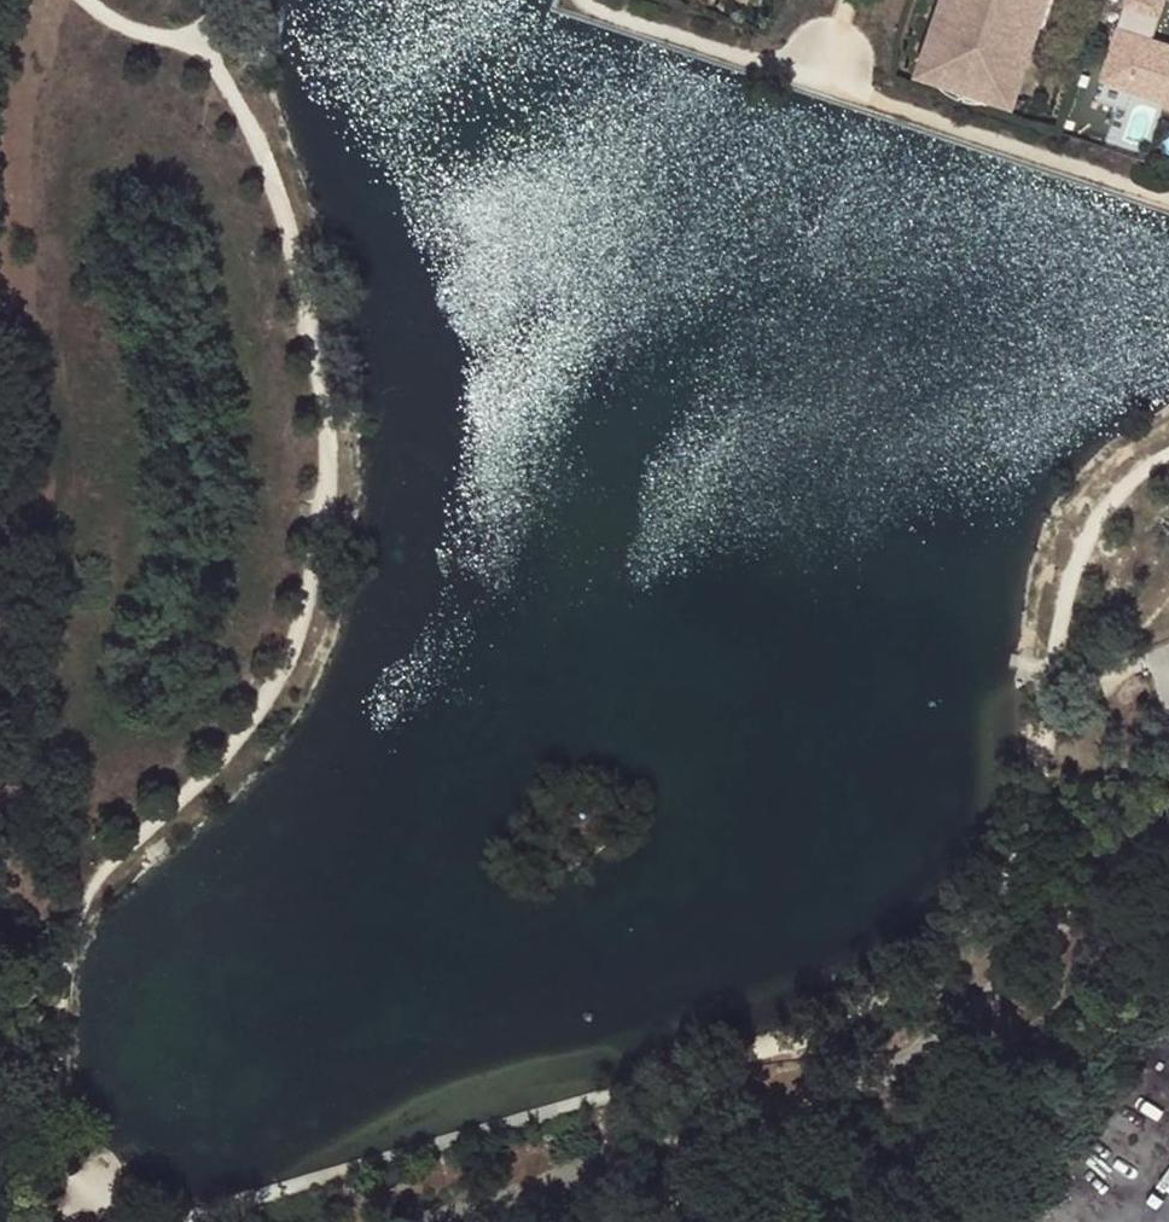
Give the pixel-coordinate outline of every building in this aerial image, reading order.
[(925,68),(1014,97),(1046,0),(948,0),(925,68)] [(1127,5),(1162,17),(1167,0),(1129,0),(1127,5)] [(1168,102),(1168,98),(1168,45),(1118,28),(1101,80),(1168,102)]
